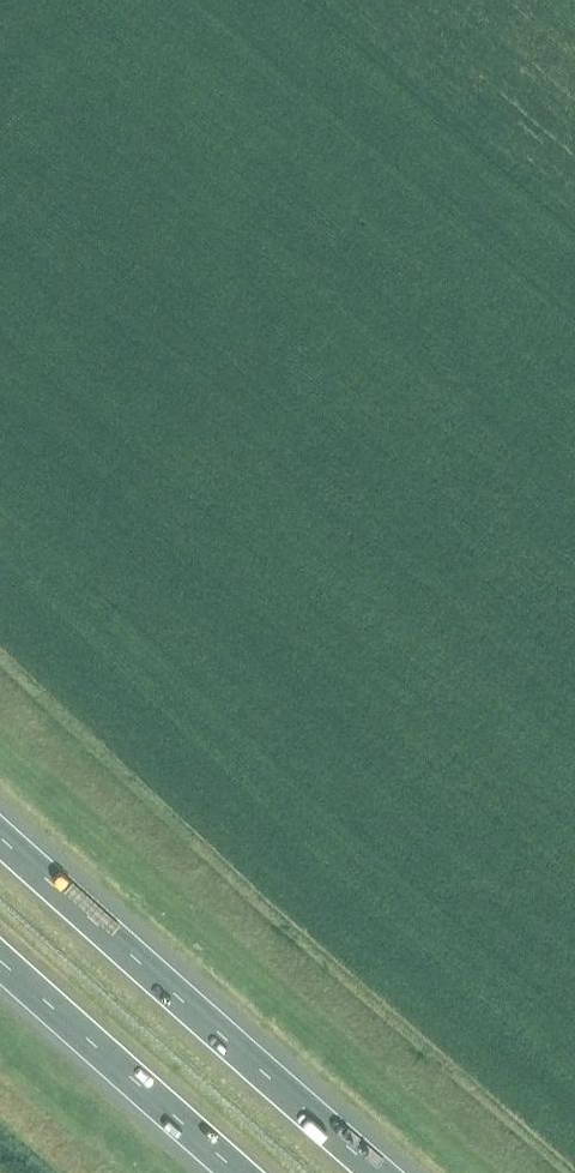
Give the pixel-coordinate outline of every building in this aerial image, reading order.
[(111,913),(104,923),(122,935),(129,924),(111,913)]
